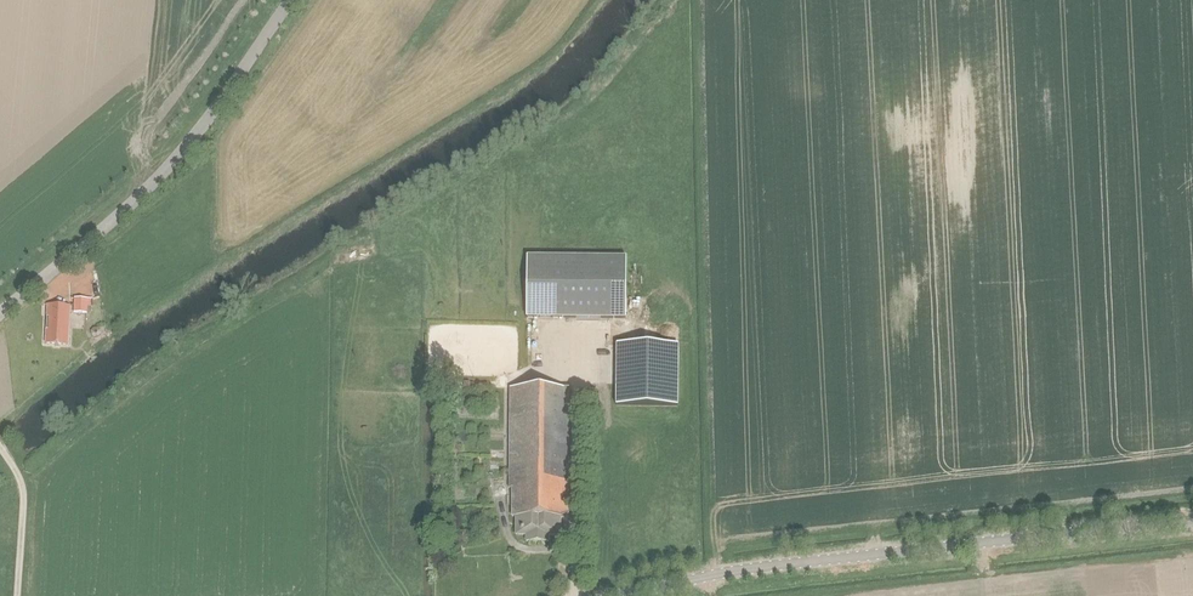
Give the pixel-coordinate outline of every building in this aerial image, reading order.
[(626,258),(527,257),(526,319),(625,320),(626,258)] [(86,314),(87,299),(74,298),(73,313),(86,314)] [(68,346),(70,306),(47,305),(46,345),(68,346)] [(617,345),(616,406),(678,407),(678,345),(617,345)] [(569,513),(570,390),(509,390),(509,489),(512,489),(512,516),(515,516),(515,536),(525,536),(525,542),(545,542),(545,536),(560,536),(560,518),(569,513)]
